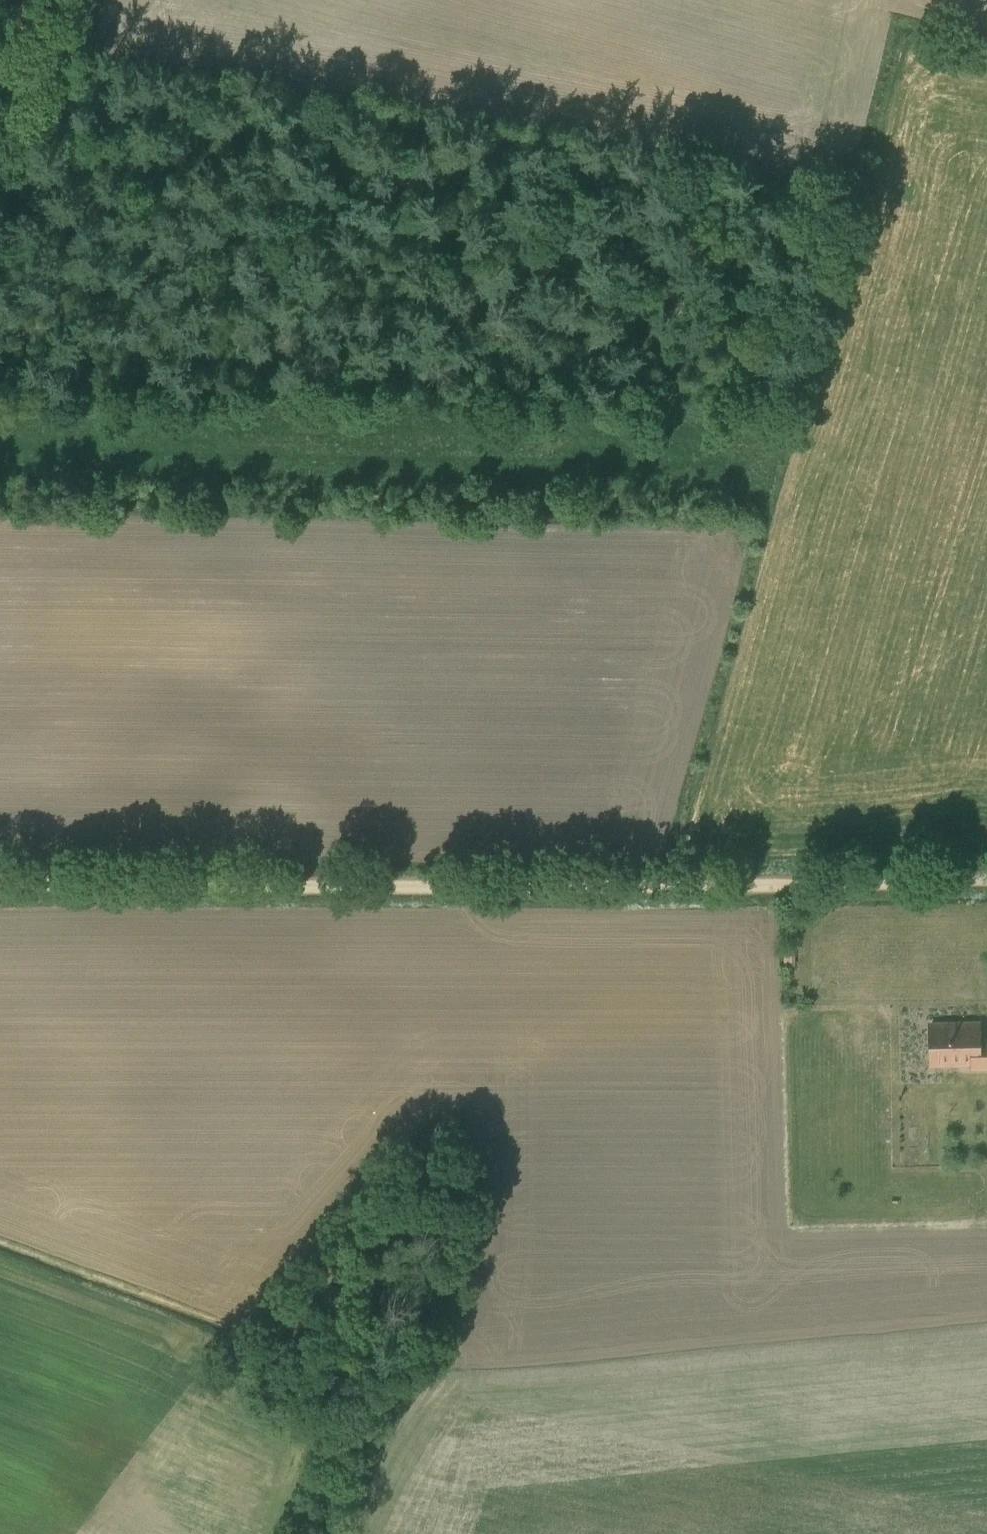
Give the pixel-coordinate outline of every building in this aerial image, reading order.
[(978,1022),(931,1023),(932,1057),(933,1057),(934,1065),(951,1065),(951,1057),(971,1056),(971,1068),(986,1068),(986,1039),(978,1039),(978,1022)]
